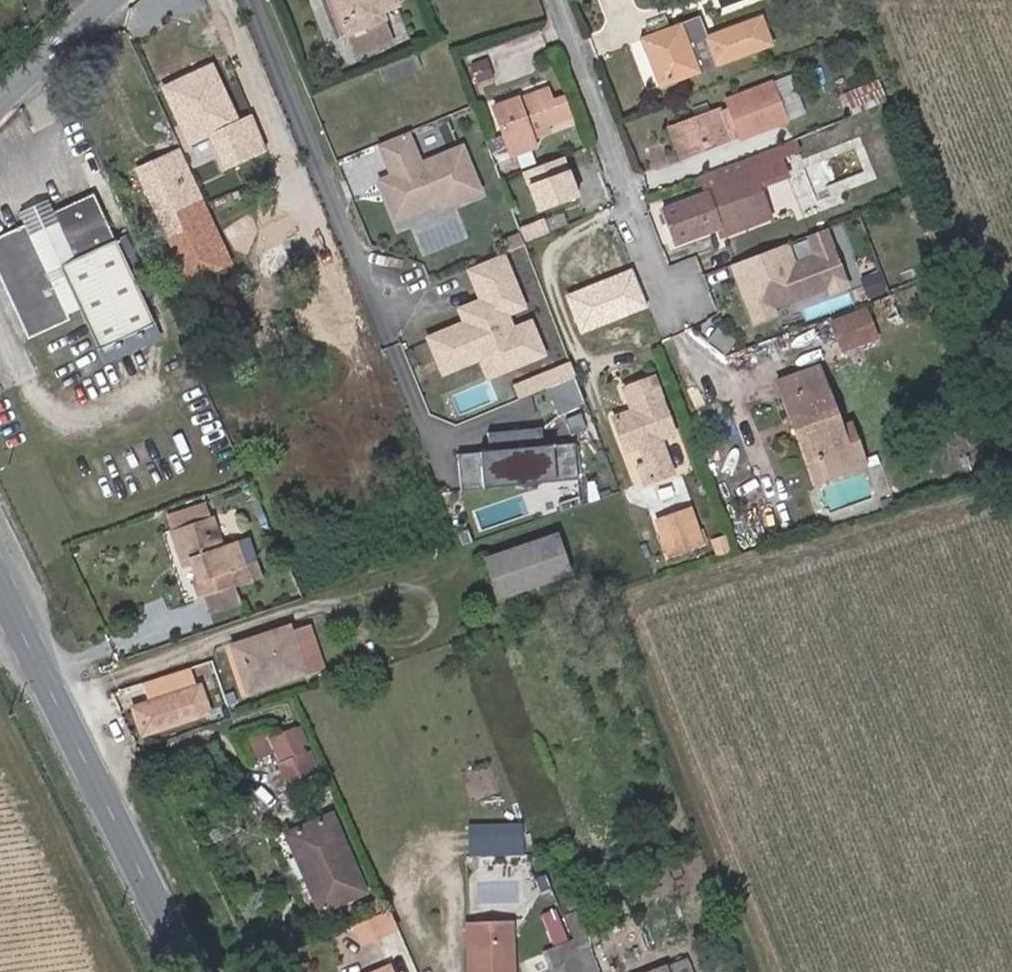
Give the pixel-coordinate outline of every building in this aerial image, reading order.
[(395,0),(331,0),(345,35),(384,20),(381,13),(397,6),(395,0)] [(648,37),(639,40),(657,87),(770,44),(760,18),(705,39),(697,19),(667,30),(663,17),(643,25),(648,37)] [(471,64),(478,82),(493,77),(487,59),(471,64)] [(237,123),(210,67),(163,89),(190,146),(194,144),(217,132),(237,123)] [(881,83),(847,98),(853,112),(887,98),(881,83)] [(719,109),(668,128),(679,157),(730,138),(726,129),(735,126),(739,136),(781,121),(768,88),(726,103),(730,112),(721,115),(719,109)] [(522,112),(551,101),(547,89),(518,99),(522,112)] [(546,126),(570,117),(564,103),(562,97),(551,101),(522,112),(518,99),(517,98),(492,107),(499,126),(511,156),(535,147),(532,138),(529,132),(546,126)] [(532,138),(548,132),(546,126),(529,132),(532,138)] [(418,139),(424,156),(449,147),(443,130),(418,139)] [(223,146),(217,132),(194,144),(200,158),(215,151),(214,150),(223,146)] [(406,133),(379,144),(392,176),(379,182),(394,218),(438,200),(441,206),(478,191),(461,148),(419,165),(406,133)] [(239,162),(255,155),(246,135),(230,143),(223,146),(214,150),(215,151),(223,169),(239,162)] [(770,218),(760,191),(759,187),(787,176),(786,174),(780,157),(798,150),(794,141),(699,176),(705,193),(661,209),(667,227),(674,245),(717,229),(720,237),(770,218)] [(230,263),(178,151),(136,170),(188,282),(219,267),(230,263)] [(578,196),(563,156),(524,171),(539,210),(578,196)] [(115,240),(93,193),(53,211),(58,224),(28,237),(23,226),(0,236),(0,280),(27,339),(69,320),(67,315),(79,310),(97,350),(154,324),(115,240)] [(53,211),(47,200),(17,213),(23,226),(28,237),(58,224),(53,211)] [(785,242),(729,264),(738,285),(745,283),(747,289),(741,292),(753,322),(774,313),(771,306),(805,293),(801,283),(822,275),(826,284),(829,291),(846,284),(823,226),(805,233),(813,253),(793,262),(785,242)] [(525,245),(524,242),(521,233),(502,241),(506,252),(525,245)] [(500,255),(468,268),(482,302),(460,310),(467,328),(454,333),(453,329),(428,339),(442,372),(462,364),(457,351),(473,344),(479,357),(493,351),(501,370),(540,354),(528,324),(510,331),(503,314),(512,311),(505,294),(514,290),(500,255)] [(581,331),(649,306),(634,266),(566,291),(581,331)] [(887,290),(880,271),(862,278),(870,297),(887,290)] [(826,284),(822,275),(801,283),(805,293),(826,284)] [(747,289),(745,283),(738,285),(741,292),(747,289)] [(845,351),(879,339),(868,310),(835,322),(845,351)] [(735,339),(717,326),(708,338),(726,351),(735,339)] [(846,448),(817,368),(785,380),(791,396),(783,399),(798,438),(805,436),(821,479),(863,464),(855,444),(846,448)] [(547,388),(558,415),(585,404),(575,376),(547,388)] [(672,434),(666,417),(660,399),(652,378),(638,383),(623,389),(632,411),(613,418),(619,435),(626,451),(639,446),(646,464),(638,467),(644,484),(662,476),(671,473),(659,439),(672,434)] [(791,396),(785,380),(777,382),(783,399),(791,396)] [(541,429),(488,434),(490,452),(458,455),(461,491),(578,481),(575,445),(543,447),(541,429)] [(821,479),(805,436),(798,438),(814,482),(821,479)] [(579,497),(559,504),(562,513),(580,507),(579,497)] [(207,518),(202,502),(168,514),(173,530),(207,518)] [(701,543),(689,509),(656,521),(668,555),(701,543)] [(242,565),(234,541),(220,546),(210,517),(207,518),(173,530),(171,530),(181,560),(189,557),(192,564),(198,582),(195,584),(199,598),(202,597),(230,587),(259,577),(253,561),(242,565)] [(455,533),(461,547),(471,543),(467,529),(455,533)] [(571,574),(556,533),(484,558),(498,599),(571,574)] [(192,564),(189,557),(181,560),(184,568),(192,564)] [(202,597),(207,611),(235,601),(230,587),(202,597)] [(315,663),(305,635),(287,640),(285,633),(238,649),(251,685),(296,670),(315,663)] [(141,735),(208,712),(199,686),(132,708),(141,735)] [(312,773),(293,729),(270,740),(281,764),(278,765),(286,784),(312,773)] [(365,892),(331,814),(286,834),(319,911),(365,892)] [(551,891),(545,877),(534,881),(540,895),(551,891)] [(361,943),(397,928),(389,910),(353,924),(361,943)] [(510,924),(468,925),(468,940),(495,939),(496,955),(511,955),(510,924)] [(511,955),(496,955),(495,939),(468,940),(469,971),(511,971),(511,955)] [(574,940),(551,950),(556,964),(568,959),(573,971),(584,971),(573,944),(575,943),(574,940)] [(568,959),(556,964),(560,971),(573,971),(568,959)]
